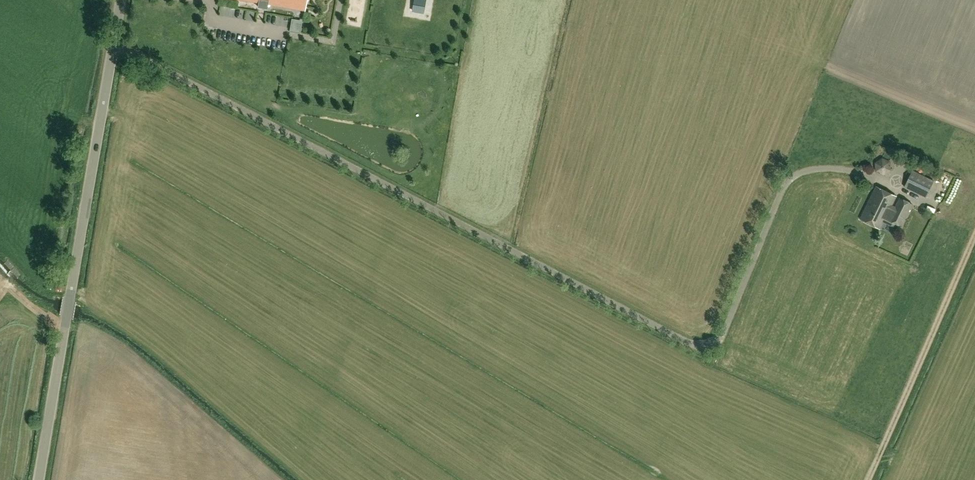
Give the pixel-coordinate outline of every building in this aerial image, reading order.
[(259,2),(258,7),(267,9),(268,3),(304,10),(306,0),(249,0),(259,2)] [(243,18),(244,9),(226,7),(224,15),(243,18)] [(294,24),(302,26),(304,18),(296,16),(294,24)] [(244,32),(242,40),(259,43),(261,35),(244,32)] [(926,197),(934,181),(912,170),(904,187),(926,197)] [(861,219),(881,229),(896,196),(877,186),(861,219)] [(900,198),(889,219),(902,226),(912,204),(900,198)] [(11,259),(7,263),(14,270),(17,267),(11,259)]
